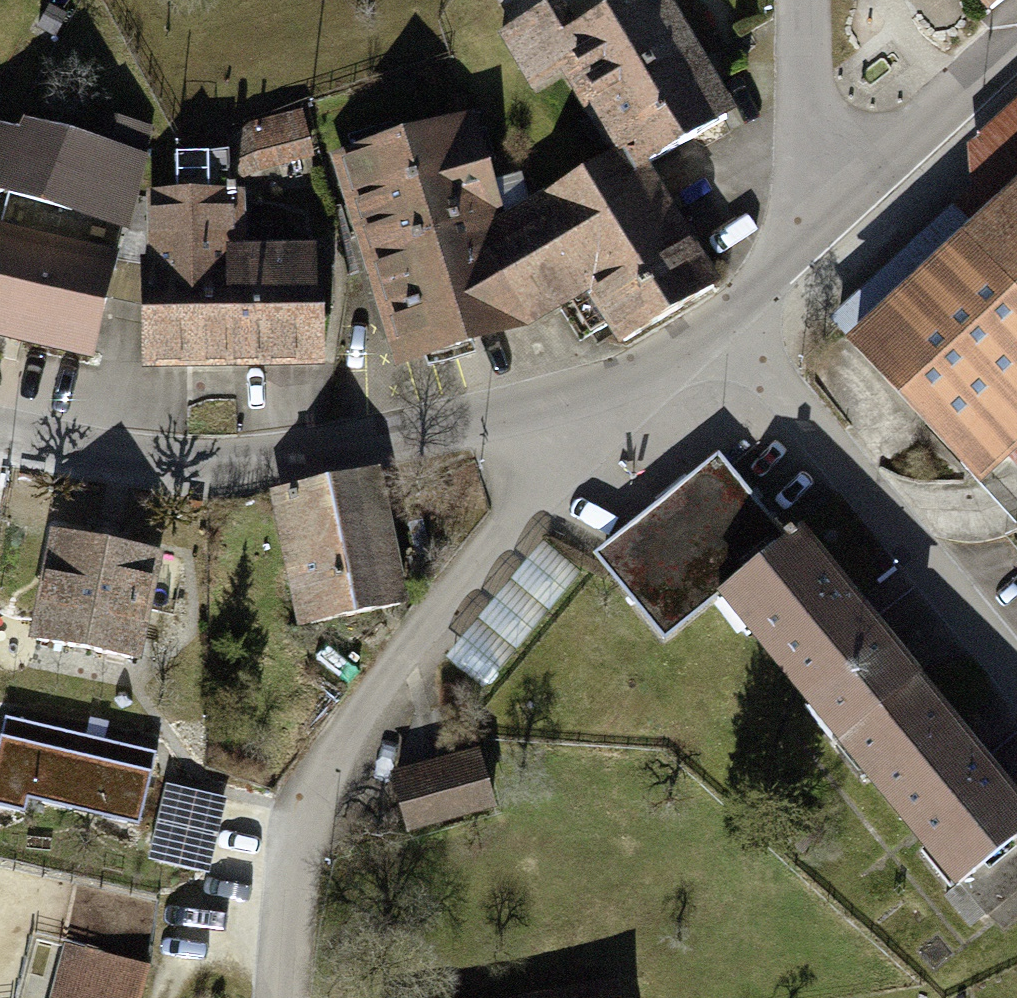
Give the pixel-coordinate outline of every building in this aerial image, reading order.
[(690,55),(657,0),(623,0),(571,31),(556,3),(503,33),(521,66),(565,39),(603,107),(690,55)] [(993,11),(1002,4),(1007,0),(984,0),(993,11)] [(690,55),(603,107),(626,147),(641,169),(728,119),(690,55)] [(148,128),(89,112),(83,140),(29,126),(25,135),(0,128),(0,190),(11,193),(0,233),(0,331),(94,352),(148,128)] [(179,160),(180,194),(229,193),(228,172),(310,152),(299,116),(256,128),(229,152),(179,160)] [(470,121),(341,158),(400,358),(527,319),(480,237),(483,233),(478,219),(497,213),(470,121)] [(626,147),(483,233),(480,237),(527,319),(588,282),(677,228),(641,169),(626,147)] [(319,359),(318,263),(276,263),(275,249),(241,250),(241,193),(229,193),(180,194),(154,195),(155,265),(145,265),(146,362),(319,359)] [(968,242),(971,244),(855,348),(975,478),(1016,440),(1016,197),(968,242)] [(677,228),(588,282),(594,292),(561,310),(582,341),(614,322),(626,341),(713,287),(677,228)] [(726,591),(787,543),(729,470),(608,566),(665,637),(725,590),(726,591)] [(372,472),(285,489),(312,624),(399,606),(372,472)] [(155,555),(59,535),(46,593),(143,612),(155,555)] [(796,536),(787,543),(726,591),(844,739),(914,682),(796,536)] [(583,573),(542,540),(446,660),(483,692),(583,573)] [(143,612),(46,593),(37,641),(134,660),(143,612)] [(844,739),(962,883),(946,897),(971,927),(1016,890),(1016,807),(914,682),(844,739)] [(24,814),(26,804),(137,829),(153,758),(2,724),(0,734),(0,808),(24,814)] [(480,761),(398,784),(411,827),(492,804),(480,761)] [(226,799),(164,784),(147,862),(210,875),(226,799)] [(152,966),(86,949),(73,997),(143,997),(152,966)] [(447,989),(397,997),(449,997),(447,989)]
